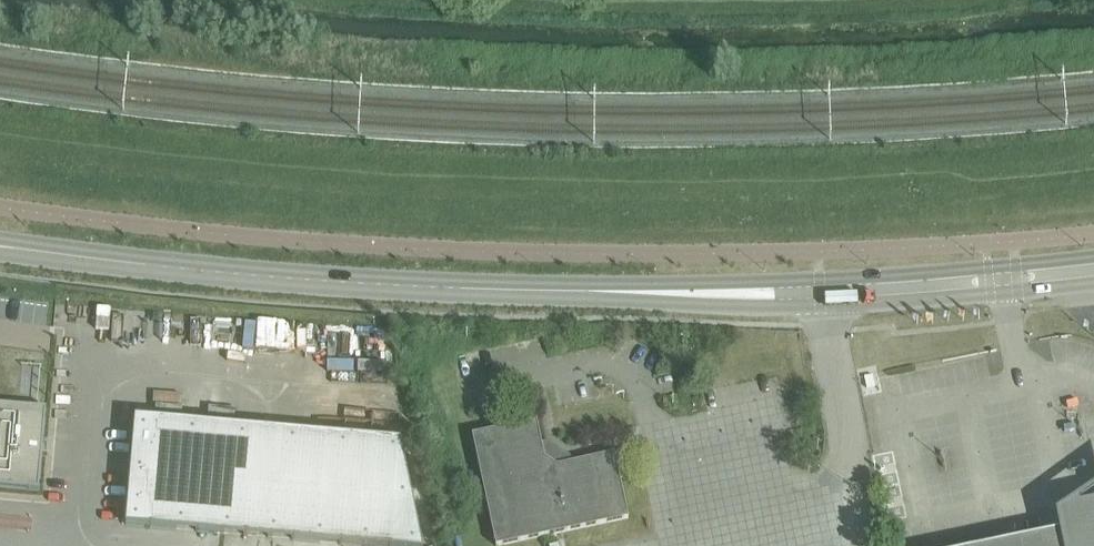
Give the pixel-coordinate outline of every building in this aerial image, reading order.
[(40,493),(47,410),(0,406),(0,489),(40,493)] [(125,527),(337,545),(423,545),(400,442),(135,418),(125,527)] [(566,461),(547,449),(543,450),(537,423),(472,436),(496,545),(505,545),(629,520),(615,455),(567,465),(566,461)] [(1069,532),(1071,545),(1093,545),(1093,497),(1066,516),(1069,532)] [(1069,532),(1035,539),(1004,545),(1071,545),(1069,532)]
